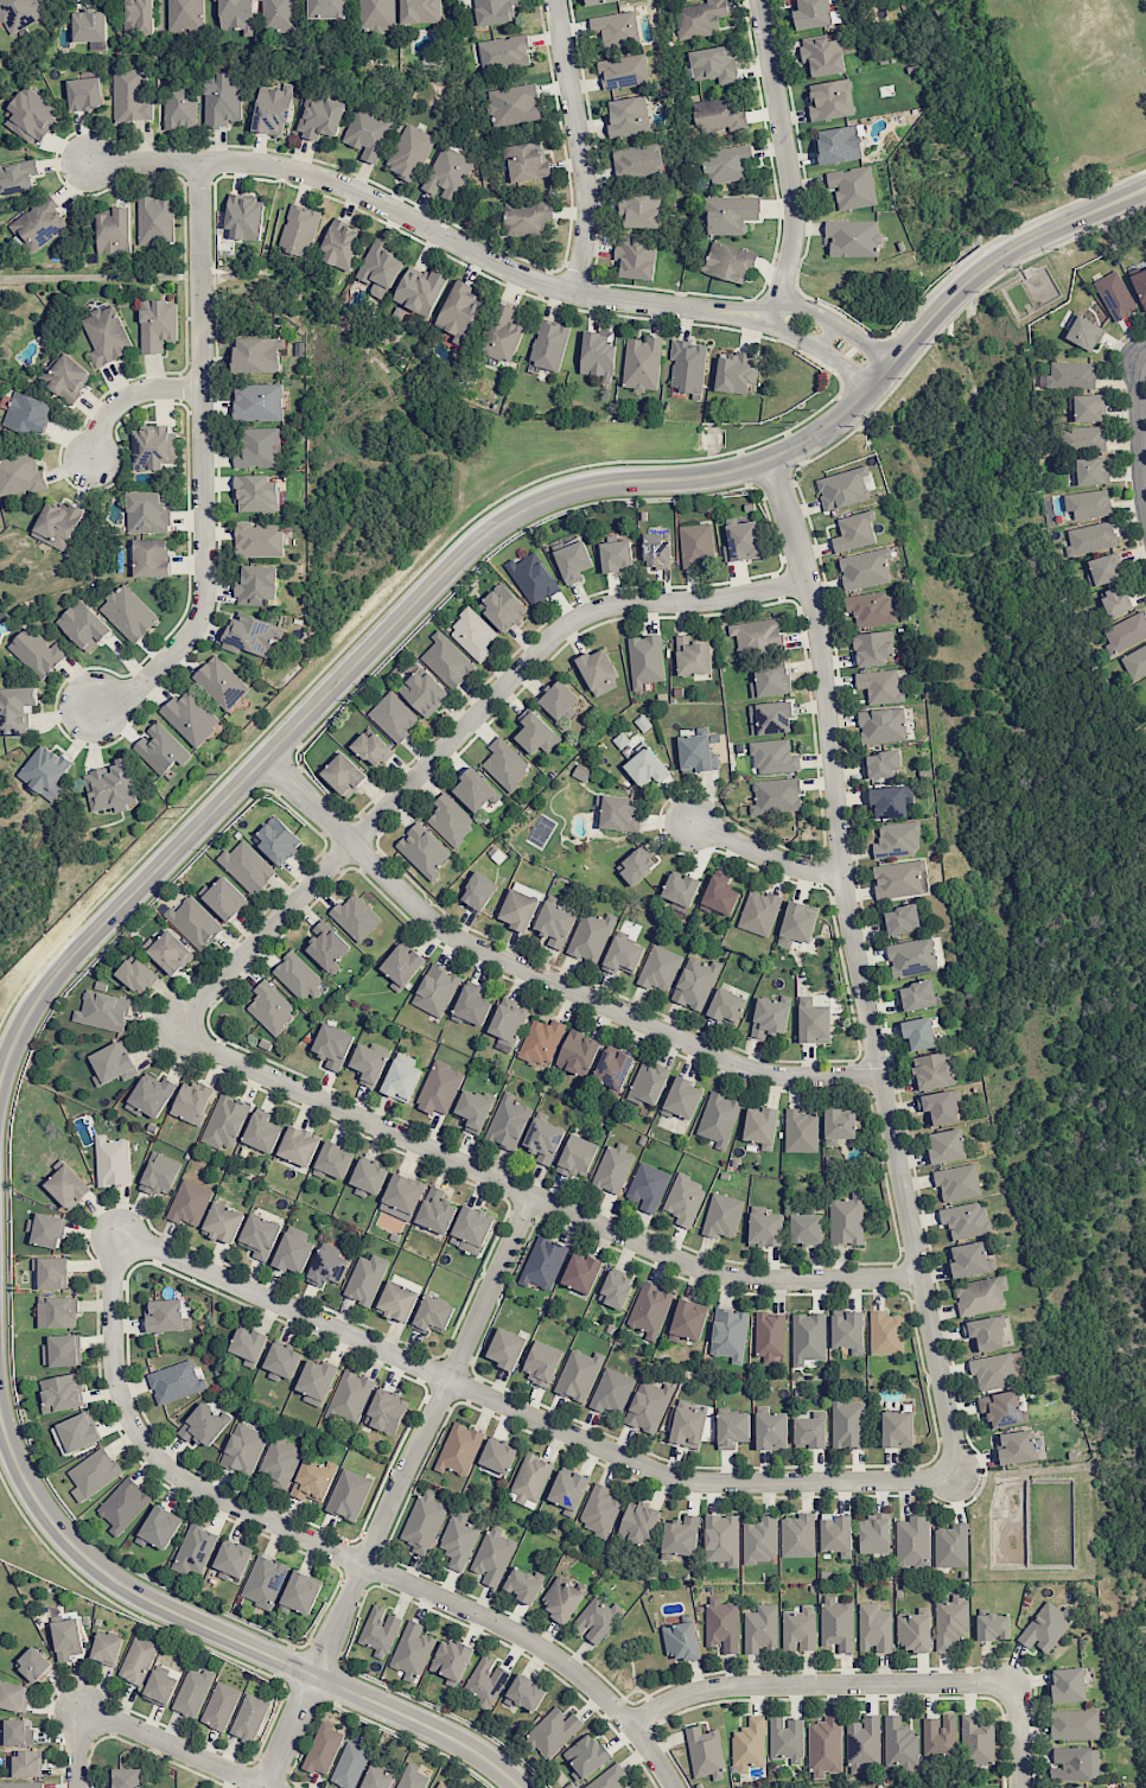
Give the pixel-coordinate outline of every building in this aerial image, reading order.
[(4,22),(9,33),(45,17),(37,0),(0,0),(0,23),(4,22)] [(153,0),(125,0),(125,34),(153,34),(153,0)] [(204,31),(203,0),(167,0),(168,31),(204,31)] [(242,29),(243,36),(254,35),(253,0),(213,0),(213,1),(219,1),(220,29),(242,29)] [(293,32),(293,0),(262,0),(263,32),(293,32)] [(345,0),(308,0),(308,18),(346,18),(345,0)] [(395,0),(360,0),(360,30),(396,29),(395,0)] [(401,23),(440,22),(439,0),(401,0),(401,23)] [(516,21),(513,4),(517,4),(517,0),(474,0),(478,26),(516,21)] [(712,35),(711,27),(719,26),(717,17),(728,15),(726,0),(710,0),(673,6),(679,40),(712,35)] [(798,10),(793,10),(795,30),(832,25),(829,0),(797,0),(798,10)] [(106,12),(92,13),(92,11),(73,11),(73,42),(106,41),(106,12)] [(601,30),(604,49),(640,43),(635,11),(588,18),(590,32),(601,30)] [(846,71),(840,39),(828,41),(827,34),(798,39),(802,61),(809,60),(812,78),(846,71)] [(478,42),(482,72),(530,65),(526,35),(478,42)] [(688,51),(693,81),(718,77),(719,83),(739,80),(736,57),(730,58),(728,45),(688,51)] [(597,59),(601,89),(649,83),(646,53),(597,59)] [(153,119),(152,100),(148,100),(147,69),(113,69),(114,120),(153,119)] [(240,120),(239,73),(217,73),(217,82),(204,83),(204,126),(227,126),(227,120),(240,120)] [(104,107),(99,76),(66,80),(71,112),(104,107)] [(854,115),(849,78),(809,84),(813,105),(808,106),(811,122),(854,115)] [(165,129),(196,128),(195,80),(163,81),(165,129)] [(292,84),(282,83),(282,90),(258,87),(252,131),(284,136),(292,84)] [(541,119),(535,84),(488,91),(493,126),(541,119)] [(61,112),(27,85),(1,117),(35,144),(61,112)] [(337,136),(344,102),(304,94),(296,134),(318,138),(319,133),(337,136)] [(604,102),(610,138),(651,131),(644,95),(604,102)] [(736,100),(693,101),(694,130),(729,130),(737,129),(736,100)] [(375,165),(392,119),(355,105),(341,141),(363,150),(359,158),(375,165)] [(413,181),(433,136),(404,123),(384,168),(413,181)] [(861,159),(856,125),(815,131),(820,165),(861,159)] [(549,177),(544,141),(502,147),(503,159),(509,158),(512,183),(549,177)] [(617,178),(663,173),(660,144),(614,149),(617,178)] [(421,190),(438,197),(454,203),(472,159),(440,145),(421,190)] [(702,151),(704,172),(710,171),(712,183),(747,180),(745,161),(752,160),(751,146),(702,151)] [(32,178),(39,177),(36,159),(0,166),(0,195),(34,188),(32,178)] [(877,205),(871,166),(825,172),(827,188),(835,186),(838,210),(877,205)] [(231,238),(259,241),(264,198),(229,194),(225,228),(231,229),(231,238)] [(626,227),(660,228),(660,196),(618,195),(618,208),(626,209),(626,227)] [(137,245),(173,246),(174,197),(139,196),(137,245)] [(705,235),(747,234),(746,220),(759,220),(759,197),(704,198),(705,235)] [(8,225),(26,254),(68,227),(49,198),(8,225)] [(545,236),(545,220),(554,220),(553,201),(504,202),(505,236),(545,236)] [(320,211),(290,203),(277,250),(307,258),(320,211)] [(96,214),(97,254),(131,253),(130,206),(113,206),(113,214),(96,214)] [(322,260),(348,272),(365,232),(333,219),(320,249),(326,252),(322,260)] [(830,257),(880,257),(879,220),(825,221),(825,237),(830,237),(830,257)] [(384,300),(403,259),(383,250),(386,242),(375,237),(356,278),(371,285),(367,293),(384,300)] [(654,280),(656,248),(644,247),(644,240),(615,239),(614,258),(621,259),(619,278),(654,280)] [(702,272),(746,285),(756,253),(711,240),(702,272)] [(448,276),(432,269),(428,277),(407,268),(392,300),(429,317),(448,276)] [(1130,275),(1144,313),(1145,312),(1145,269),(1130,275)] [(1112,321),(1136,312),(1119,270),(1095,280),(1112,321)] [(455,335),(453,340),(461,344),(481,306),(473,302),(478,292),(456,281),(434,324),(455,335)] [(141,354),(163,353),(162,342),(177,341),(176,301),(153,301),(153,310),(140,311),(141,354)] [(94,367),(132,352),(114,303),(90,312),(91,316),(81,320),(92,350),(88,352),(94,367)] [(524,328),(510,322),(515,309),(501,303),(482,353),(511,363),(524,328)] [(1065,338),(1092,352),(1105,329),(1077,314),(1065,338)] [(560,371),(569,325),(539,319),(530,364),(560,371)] [(614,333),(583,331),(580,374),(602,375),(601,382),(612,382),(614,333)] [(657,391),(662,338),(645,336),(645,340),(627,338),(622,387),(657,391)] [(279,371),(278,355),(286,355),(286,337),(233,339),(235,372),(279,371)] [(671,340),(670,359),(673,359),(671,390),(702,392),(706,344),(671,340)] [(40,380),(72,403),(93,374),(60,351),(40,380)] [(756,383),(758,355),(718,352),(715,391),(747,394),(748,382),(756,383)] [(1095,388),(1095,363),(1050,362),(1050,375),(1039,375),(1039,387),(1095,388)] [(234,385),(235,421),(283,419),(282,384),(234,385)] [(52,403),(14,390),(3,426),(42,439),(49,418),(47,418),(52,403)] [(1074,395),(1074,422),(1103,421),(1102,394),(1074,395)] [(1057,453),(1106,451),(1105,426),(1073,427),(1073,422),(1056,423),(1057,453)] [(132,428),(133,469),(177,468),(176,433),(169,433),(169,427),(132,428)] [(279,427),(241,428),(242,460),(233,460),(233,467),(281,466),(279,427)] [(43,470),(39,470),(35,451),(0,459),(0,497),(47,487),(43,470)] [(1107,484),(1106,458),(1073,459),(1074,485),(1107,484)] [(868,475),(866,465),(815,479),(824,512),(870,499),(863,476),(868,475)] [(235,475),(236,512),(279,511),(278,481),(269,481),(269,474),(235,475)] [(1111,515),(1108,489),(1063,494),(1065,511),(1073,510),(1074,519),(1111,515)] [(127,531),(170,531),(170,507),(165,507),(165,492),(126,492),(127,531)] [(31,535),(65,551),(84,510),(67,502),(64,509),(47,501),(31,535)] [(876,543),(870,520),(875,519),(873,509),(837,518),(841,536),(831,538),(835,553),(876,543)] [(282,525),(252,524),(252,521),(235,521),(235,555),(282,556),(282,525)] [(761,557),(756,521),(726,525),(729,545),(722,545),(725,562),(761,557)] [(1116,548),(1113,522),(1066,528),(1068,553),(1116,548)] [(682,570),(698,569),(698,562),(714,562),(712,524),(680,525),(682,570)] [(663,533),(643,533),(644,568),(670,568),(670,541),(663,541),(663,533)] [(133,539),(133,577),(170,576),(169,539),(133,539)] [(603,572),(633,569),(630,539),(599,543),(603,572)] [(564,585),(582,580),(579,571),(592,567),(585,541),(554,549),(564,585)] [(844,591),(890,582),(886,559),(891,557),(889,548),(838,558),(844,591)] [(560,589),(534,549),(506,567),(532,607),(560,589)] [(1123,578),(1116,553),(1088,561),(1092,574),(1085,576),(1089,588),(1123,578)] [(277,566),(243,565),(242,581),(236,581),(235,604),(262,605),(262,599),(276,599),(277,566)] [(98,608),(135,644),(159,618),(122,582),(98,608)] [(528,611),(502,582),(477,604),(504,634),(528,611)] [(1099,593),(1108,618),(1133,608),(1124,583),(1099,593)] [(844,597),(846,613),(854,612),(856,629),(895,622),(889,590),(844,597)] [(88,653),(111,629),(79,598),(56,622),(88,653)] [(447,632),(480,664),(490,653),(485,648),(498,634),(470,607),(447,632)] [(267,657),(275,636),(281,639),(285,629),(235,610),(221,647),(238,653),(240,648),(267,657)] [(1144,611),(1102,628),(1108,642),(1103,644),(1107,655),(1145,639),(1145,616),(1144,611)] [(736,635),(739,655),(783,649),(779,617),(727,625),(729,636),(736,635)] [(7,647),(41,681),(68,653),(56,641),(51,647),(29,625),(7,647)] [(430,637),(435,642),(420,656),(451,690),(475,668),(438,629),(430,637)] [(853,635),(857,668),(887,664),(886,656),(894,655),(891,630),(853,635)] [(626,638),(633,691),(644,689),(643,683),(665,680),(659,634),(626,638)] [(676,636),(677,676),(711,674),(710,642),(691,643),(691,635),(676,636)] [(1145,673),(1145,645),(1120,655),(1129,679),(1145,673)] [(602,647),(576,659),(594,697),(620,684),(602,647)] [(250,689),(215,654),(192,677),(226,712),(250,689)] [(450,694),(415,660),(403,673),(409,678),(397,690),(426,718),(450,694)] [(752,698),(791,692),(787,663),(748,669),(752,698)] [(898,691),(897,670),(855,672),(856,689),(867,688),(868,703),(905,701),(904,691),(898,691)] [(582,700),(558,679),(539,700),(562,721),(582,700)] [(29,735),(28,709),(36,708),(35,687),(0,688),(0,736),(29,735)] [(222,722),(188,689),(178,700),(174,696),(159,711),(196,748),(222,722)] [(420,719),(390,690),(367,714),(397,743),(420,719)] [(749,703),(750,734),(792,733),(791,702),(749,703)] [(905,741),(904,708),(859,710),(860,743),(905,741)] [(547,754),(562,739),(531,710),(520,722),(525,726),(514,738),(533,755),(540,747),(547,754)] [(193,755),(156,721),(145,733),(145,734),(132,748),(162,776),(177,760),(183,766),(193,755)] [(376,770),(392,753),(367,728),(350,746),(376,770)] [(678,737),(681,769),(694,768),(694,772),(719,769),(717,752),(711,753),(710,743),(719,742),(719,733),(678,737)] [(532,767),(498,735),(488,746),(494,752),(481,765),(509,792),(532,767)] [(751,742),(754,775),(800,771),(798,755),(791,756),(789,738),(751,742)] [(17,776),(52,802),(64,787),(58,782),(71,765),(42,742),(17,776)] [(641,788),(654,777),(658,783),(670,773),(648,745),(623,766),(641,788)] [(347,799),(368,776),(341,751),(320,774),(347,799)] [(893,777),(893,769),(900,769),(899,751),(865,752),(866,778),(893,777)] [(137,802),(128,757),(115,759),(116,766),(83,772),(91,812),(110,808),(110,813),(128,810),(127,804),(137,802)] [(502,797),(472,767),(451,789),(476,813),(483,806),(488,811),(502,797)] [(753,812),(801,810),(800,778),(751,781),(753,812)] [(907,817),(907,804),(913,804),(912,786),(870,787),(871,818),(907,817)] [(426,821),(454,847),(477,823),(443,792),(433,802),(439,807),(426,821)] [(641,817),(631,816),(634,799),(603,794),(599,827),(639,833),(641,817)] [(279,866),(303,843),(274,813),(250,836),(279,866)] [(394,846),(430,879),(453,854),(417,821),(394,846)] [(878,824),(879,842),(873,843),(873,857),(919,856),(918,822),(878,824)] [(218,861),(254,896),(277,872),(241,837),(218,861)] [(633,885),(656,866),(640,846),(617,865),(633,885)] [(872,867),(876,899),(928,892),(923,860),(872,867)] [(458,900),(480,914),(499,884),(477,870),(458,900)] [(725,887),(729,877),(713,871),(700,907),(730,918),(739,892),(725,887)] [(661,898),(690,907),(699,879),(685,875),(684,877),(669,873),(661,898)] [(229,922),(249,899),(221,875),(201,898),(229,922)] [(540,900),(511,887),(497,919),(526,932),(540,900)] [(768,937),(781,896),(767,892),(766,895),(749,890),(737,927),(768,937)] [(382,919),(354,893),(342,906),(338,902),(327,913),(359,943),(382,919)] [(174,911),(170,907),(162,915),(201,951),(223,927),(190,895),(174,911)] [(790,948),(792,939),(810,943),(819,907),(788,900),(777,945),(790,948)] [(546,945),(563,951),(576,911),(544,901),(534,931),(549,936),(546,945)] [(888,936),(921,930),(916,904),(883,910),(888,936)] [(565,953),(596,966),(617,916),(607,912),(604,918),(583,910),(565,953)] [(305,949),(329,973),(353,948),(323,919),(311,930),(317,936),(305,949)] [(146,951),(173,977),(194,954),(168,929),(146,951)] [(633,974),(645,948),(616,935),(601,968),(616,975),(619,968),(633,974)] [(937,971),(932,938),(887,944),(891,976),(937,971)] [(398,993),(425,962),(401,941),(379,968),(394,980),(390,986),(398,993)] [(668,994),(682,955),(651,944),(637,983),(668,994)] [(290,951),(271,971),(302,1001),(309,993),(314,998),(326,986),(290,951)] [(115,974),(143,996),(158,977),(130,955),(115,974)] [(710,965),(689,956),(670,999),(701,1012),(722,964),(712,960),(710,965)] [(461,977),(430,963),(411,1004),(442,1018),(461,977)] [(451,1016),(481,1029),(492,1003),(478,997),(482,987),(467,980),(451,1016)] [(899,1011),(935,1007),(932,981),(896,985),(899,1011)] [(747,999),(718,987),(706,1014),(735,1026),(747,999)] [(123,1033),(131,1000),(85,990),(81,1010),(74,1009),(72,1021),(123,1033)] [(497,1041),(513,1048),(530,1008),(502,996),(488,1032),(499,1036),(497,1041)] [(830,1042),(831,1006),(812,1006),(812,996),(799,996),(799,1042),(830,1042)] [(790,1003),(757,997),(750,1036),(766,1039),(767,1032),(785,1035),(790,1003)] [(901,1020),(903,1039),(909,1038),(911,1050),(935,1048),(932,1017),(901,1020)] [(566,1024),(552,1018),(549,1025),(533,1018),(518,1054),(548,1067),(566,1024)] [(327,1058),(324,1067),(340,1072),(353,1033),(322,1023),(312,1053),(327,1058)] [(557,1068),(588,1077),(599,1039),(567,1031),(557,1068)] [(121,1075),(123,1080),(138,1073),(123,1039),(89,1055),(97,1074),(92,1077),(97,1087),(121,1075)] [(390,1050),(371,1042),(369,1047),(359,1042),(348,1066),(363,1072),(359,1082),(374,1089),(390,1050)] [(621,1091),(634,1059),(605,1047),(592,1079),(621,1091)] [(955,1084),(949,1050),(911,1058),(917,1091),(955,1084)] [(413,1066),(416,1059),(397,1051),(380,1092),(409,1104),(423,1070),(413,1066)] [(655,1106),(670,1069),(643,1058),(627,1098),(643,1104),(644,1102),(655,1106)] [(415,1107),(432,1114),(434,1110),(447,1115),(465,1072),(434,1060),(415,1107)] [(124,1107),(140,1116),(143,1112),(155,1120),(177,1085),(164,1077),(160,1083),(144,1074),(124,1107)] [(673,1114),(693,1120),(703,1086),(674,1077),(662,1115),(672,1118),(673,1114)] [(183,1079),(170,1114),(200,1125),(213,1090),(183,1079)] [(493,1101),(463,1089),(454,1112),(469,1119),(464,1129),(480,1135),(493,1101)] [(531,1107),(511,1101),(514,1093),(503,1089),(486,1139),(517,1149),(531,1107)] [(916,1096),(919,1113),(927,1111),(930,1127),(960,1121),(954,1089),(916,1096)] [(696,1134),(716,1141),(714,1148),(725,1151),(741,1101),(710,1091),(696,1134)] [(250,1106),(220,1093),(200,1140),(221,1149),(223,1145),(232,1149),(250,1106)] [(779,1109),(763,1106),(762,1110),(748,1108),(742,1140),(762,1143),(761,1149),(772,1151),(779,1109)] [(241,1142),(271,1154),(282,1128),(268,1122),(271,1114),(256,1108),(241,1142)] [(825,1109),(824,1145),(837,1145),(838,1138),(856,1139),(856,1113),(842,1113),(842,1109),(825,1109)] [(817,1152),(818,1112),(785,1111),(785,1152),(817,1152)] [(565,1129),(534,1116),(522,1146),(538,1153),(535,1160),(550,1167),(565,1129)] [(319,1134),(287,1125),(279,1157),(311,1166),(319,1134)] [(932,1166),(968,1157),(961,1127),(929,1135),(932,1148),(928,1149),(932,1166)] [(585,1180),(599,1144),(570,1133),(556,1169),(585,1180)] [(97,1187),(130,1186),(129,1139),(105,1140),(105,1134),(95,1134),(97,1187)] [(312,1174),(324,1179),(326,1173),(343,1180),(352,1157),(340,1152),(342,1146),(326,1139),(312,1174)] [(627,1146),(611,1139),(592,1184),(618,1195),(635,1156),(625,1152),(627,1146)] [(139,1187),(169,1197),(181,1161),(151,1151),(139,1187)] [(366,1194),(367,1191),(377,1196),(389,1170),(360,1157),(348,1187),(366,1194)] [(654,1215),(671,1174),(640,1161),(626,1197),(641,1203),(639,1208),(654,1215)] [(91,1189),(66,1163),(44,1184),(69,1211),(91,1189)] [(932,1172),(935,1186),(940,1185),(944,1203),(981,1196),(975,1163),(932,1172)] [(425,1184),(395,1171),(379,1208),(409,1222),(425,1184)] [(677,1173),(662,1209),(678,1216),(675,1223),(689,1229),(708,1186),(677,1173)] [(212,1190),(183,1178),(167,1216),(196,1229),(212,1190)] [(415,1222),(445,1235),(458,1206),(441,1198),(444,1191),(431,1185),(415,1222)] [(701,1234),(716,1238),(717,1234),(734,1238),(744,1201),(712,1192),(701,1234)] [(863,1244),(862,1192),(852,1192),(852,1198),(829,1198),(830,1245),(863,1244)] [(202,1233),(234,1243),(244,1212),(212,1202),(202,1233)] [(940,1226),(949,1224),(951,1239),(989,1233),(984,1202),(937,1209),(940,1226)] [(480,1256),(494,1215),(462,1204),(448,1245),(480,1256)] [(30,1230),(33,1230),(31,1244),(59,1249),(65,1217),(33,1212),(30,1230)] [(282,1225),(250,1212),(237,1243),(253,1250),(251,1256),(266,1262),(282,1225)] [(783,1213),(750,1212),(748,1245),(782,1247),(783,1213)] [(822,1215),(790,1214),(790,1243),(822,1243),(822,1215)] [(272,1263),(301,1276),(315,1243),(304,1239),(306,1232),(288,1225),(272,1263)] [(518,1283),(536,1290),(538,1286),(550,1291),(568,1248),(538,1235),(518,1283)] [(954,1279),(996,1269),(993,1258),(986,1260),(981,1240),(946,1249),(954,1279)] [(339,1285),(350,1259),(320,1247),(305,1281),(321,1287),(324,1278),(339,1285)] [(562,1285),(591,1294),(601,1261),(572,1252),(562,1285)] [(359,1256),(343,1295),(370,1307),(389,1260),(372,1253),(370,1260),(359,1256)] [(68,1257),(32,1257),(32,1272),(38,1272),(39,1289),(69,1288),(68,1257)] [(634,1280),(610,1270),(598,1298),(622,1308),(634,1280)] [(958,1315),(1005,1309),(1003,1290),(1008,1290),(1006,1276),(954,1283),(958,1315)] [(376,1312),(408,1323),(419,1291),(387,1280),(376,1312)] [(674,1293),(643,1281),(626,1324),(646,1332),(643,1338),(655,1342),(674,1293)] [(443,1333),(455,1307),(426,1294),(411,1328),(426,1335),(430,1327),(443,1333)] [(77,1297),(38,1297),(38,1328),(77,1328),(77,1297)] [(696,1302),(678,1298),(669,1340),(679,1342),(680,1337),(700,1341),(707,1310),(695,1308),(696,1302)] [(145,1301),(146,1331),(189,1329),(189,1309),(181,1310),(181,1299),(145,1301)] [(742,1364),(748,1312),(715,1308),(710,1355),(731,1357),(731,1363),(742,1364)] [(904,1354),(902,1315),(886,1316),(886,1310),(869,1311),(871,1355),(904,1354)] [(862,1311),(846,1311),(846,1316),(831,1316),(832,1348),(851,1348),(851,1355),(863,1355),(862,1311)] [(784,1313),(755,1314),(756,1361),(785,1361),(784,1313)] [(825,1360),(826,1314),(792,1313),(792,1367),(804,1367),(804,1360),(825,1360)] [(965,1339),(972,1337),(976,1353),(1007,1347),(1001,1315),(962,1322),(965,1339)] [(526,1336),(497,1327),(487,1360),(516,1369),(526,1336)] [(268,1335),(253,1329),(251,1333),(238,1328),(229,1351),(245,1357),(243,1364),(255,1369),(268,1335)] [(49,1344),(42,1344),(43,1366),(81,1365),(80,1334),(48,1336),(49,1344)] [(548,1386),(563,1351),(535,1339),(520,1375),(548,1386)] [(262,1372),(280,1378),(281,1375),(292,1379),(302,1352),(273,1342),(262,1372)] [(554,1391),(584,1404),(604,1355),(595,1351),(593,1356),(572,1347),(554,1391)] [(971,1359),(976,1391),(1017,1384),(1012,1352),(971,1359)] [(305,1393),(302,1400),(321,1408),(337,1369),(309,1357),(295,1389),(305,1393)] [(147,1374),(158,1405),(208,1388),(204,1377),(198,1380),(191,1359),(147,1374)] [(589,1407),(604,1413),(605,1409),(620,1415),(635,1379),(606,1366),(589,1407)] [(324,1417),(334,1421),(336,1416),(356,1424),(374,1381),(344,1369),(324,1417)] [(44,1414),(85,1405),(78,1372),(37,1380),(44,1414)] [(654,1435),(673,1390),(642,1377),(623,1422),(654,1435)] [(364,1423),(395,1435),(409,1400),(378,1388),(364,1423)] [(977,1396),(979,1410),(987,1409),(990,1428),(1026,1423),(1021,1390),(977,1396)] [(832,1448),(864,1448),(863,1402),(842,1403),(842,1396),(831,1396),(832,1448)] [(229,1421),(203,1400),(176,1433),(188,1442),(193,1436),(207,1448),(229,1421)] [(669,1442),(699,1449),(707,1412),(677,1406),(669,1442)] [(103,1439),(90,1410),(56,1424),(68,1453),(103,1439)] [(913,1448),(913,1411),(882,1411),(882,1448),(913,1448)] [(717,1413),(718,1449),(734,1449),(734,1442),(750,1441),(749,1412),(717,1413)] [(756,1450),(788,1449),(787,1412),(756,1413),(756,1450)] [(794,1418),(795,1445),(810,1445),(810,1448),(826,1448),(825,1417),(794,1418)] [(250,1477),(269,1429),(260,1425),(258,1430),(236,1421),(219,1464),(250,1477)] [(483,1432),(452,1421),(435,1470),(445,1473),(446,1468),(468,1476),(483,1432)] [(1000,1466),(1036,1460),(1031,1429),(995,1435),(1000,1466)] [(271,1436),(257,1475),(287,1486),(302,1448),(271,1436)] [(518,1449),(489,1438),(478,1464),(507,1475),(518,1449)] [(70,1491),(79,1503),(123,1473),(104,1446),(66,1471),(77,1487),(70,1491)] [(508,1498),(534,1510),(553,1464),(527,1453),(508,1498)] [(289,1495),(304,1501),(306,1496),(322,1503),(335,1470),(304,1458),(289,1495)] [(355,1522),(373,1480),(342,1467),(325,1509),(355,1522)] [(575,1518),(588,1477),(558,1468),(549,1500),(564,1506),(562,1514),(575,1518)] [(95,1511),(119,1534),(152,1498),(127,1476),(95,1511)] [(608,1538),(621,1501),(607,1496),(610,1488),(594,1482),(578,1526),(608,1538)] [(428,1554),(448,1506),(432,1499),(435,1493),(421,1488),(399,1542),(428,1554)] [(647,1547),(660,1511),(629,1500),(617,1536),(647,1547)] [(147,1542),(166,1551),(182,1517),(153,1504),(135,1542),(145,1547),(147,1542)] [(447,1567),(463,1573),(481,1526),(465,1519),(467,1514),(454,1509),(438,1549),(452,1554),(447,1567)] [(858,1519),(859,1554),(890,1553),(889,1512),(870,1512),(870,1519),(858,1519)] [(815,1556),(814,1513),(799,1513),(799,1518),(781,1518),(782,1557),(815,1556)] [(664,1520),(661,1559),(672,1560),(673,1554),(696,1556),(699,1516),(683,1514),(682,1522),(664,1520)] [(852,1514),(820,1514),(821,1552),(840,1552),(840,1559),(852,1558),(852,1514)] [(738,1567),(738,1515),(704,1515),(705,1561),(727,1561),(727,1567),(738,1567)] [(776,1515),(759,1515),(760,1523),(743,1523),(743,1562),(777,1562),(776,1515)] [(928,1568),(929,1516),(909,1516),(909,1521),(897,1521),(896,1568),(928,1568)] [(199,1579),(218,1534),(190,1522),(171,1567),(199,1579)] [(470,1569),(484,1575),(482,1582),(497,1588),(517,1542),(501,1535),(503,1529),(490,1523),(470,1569)] [(935,1567),(968,1566),(967,1523),(952,1523),(952,1528),(934,1528),(935,1567)] [(239,1583),(252,1551),(224,1539),(211,1571),(239,1583)] [(271,1610),(289,1566),(258,1554),(240,1597),(271,1610)] [(503,1590),(533,1604),(543,1581),(513,1567),(503,1590)] [(312,1614),(322,1579),(292,1570),(282,1606),(312,1614)] [(565,1623),(585,1593),(558,1574),(538,1605),(565,1623)] [(935,1601),(936,1649),(967,1648),(965,1594),(951,1594),(952,1601),(935,1601)] [(582,1636),(599,1646),(623,1607),(614,1602),(611,1607),(592,1595),(572,1628),(583,1634),(582,1636)] [(853,1652),(852,1601),(834,1602),(834,1595),(821,1595),(821,1645),(838,1645),(838,1653),(853,1652)] [(738,1654),(738,1603),(719,1602),(719,1596),(706,1596),(706,1647),(721,1647),(721,1653),(738,1654)] [(1029,1649),(1034,1643),(1046,1653),(1076,1616),(1065,1607),(1062,1611),(1048,1600),(1016,1639),(1029,1649)] [(375,1650),(373,1656),(385,1661),(401,1618),(386,1612),(388,1608),(373,1603),(358,1642),(375,1650)] [(892,1652),(891,1611),(878,1611),(878,1603),(859,1603),(859,1651),(873,1651),(873,1653),(892,1652)] [(745,1653),(777,1653),(777,1604),(757,1604),(757,1612),(744,1613),(745,1653)] [(815,1651),(814,1605),(802,1605),(802,1611),(782,1611),(783,1654),(798,1654),(798,1651),(815,1651)] [(897,1644),(905,1643),(905,1652),(930,1652),(930,1614),(897,1614),(897,1644)] [(977,1640),(1010,1640),(1010,1614),(977,1614),(977,1640)] [(69,1654),(83,1652),(78,1618),(52,1622),(57,1662),(70,1661),(69,1654)] [(434,1638),(421,1633),(424,1624),(407,1618),(390,1667),(405,1672),(403,1679),(417,1685),(434,1638)] [(699,1658),(695,1621),(662,1625),(666,1655),(675,1654),(676,1661),(699,1658)] [(90,1659),(116,1666),(123,1638),(98,1631),(90,1659)] [(141,1686),(159,1644),(135,1634),(117,1676),(141,1686)] [(429,1670),(459,1683),(473,1650),(443,1637),(429,1670)] [(15,1664),(33,1683),(52,1664),(34,1646),(15,1664)] [(510,1672),(495,1664),(497,1660),(483,1653),(462,1690),(479,1699),(476,1705),(488,1711),(510,1672)] [(214,1672),(204,1669),(202,1672),(188,1667),(172,1710),(197,1719),(214,1672)] [(178,1678),(154,1668),(142,1697),(166,1707),(178,1678)] [(1051,1669),(1053,1703),(1085,1701),(1084,1668),(1051,1669)] [(504,1699),(534,1714),(547,1689),(518,1673),(504,1699)] [(1,1680),(0,1684),(0,1707),(23,1713),(30,1687),(1,1680)] [(224,1732),(241,1690),(217,1680),(200,1722),(224,1732)] [(231,1734),(256,1742),(268,1701),(243,1693),(231,1734)] [(572,1712),(567,1718),(555,1706),(526,1737),(549,1759),(583,1723),(572,1712)] [(1099,1740),(1099,1710),(1051,1710),(1051,1740),(1099,1740)] [(923,1718),(923,1759),(956,1759),(955,1714),(941,1714),(941,1718),(923,1718)] [(994,1764),(994,1723),(977,1723),(977,1714),(962,1714),(963,1765),(994,1764)] [(880,1766),(879,1715),(863,1715),(863,1723),(847,1723),(847,1773),(862,1773),(862,1766),(880,1766)] [(901,1715),(884,1715),(885,1767),(916,1766),(915,1724),(901,1724),(901,1715)] [(733,1774),(748,1773),(748,1767),(765,1766),(763,1716),(748,1716),(749,1728),(732,1729),(733,1774)] [(802,1719),(785,1719),(785,1716),(769,1716),(770,1758),(790,1758),(790,1765),(802,1764),(802,1719)] [(841,1772),(840,1716),(824,1716),(824,1722),(809,1722),(809,1778),(824,1778),(824,1772),(841,1772)] [(26,1719),(2,1719),(2,1745),(34,1745),(34,1727),(26,1727),(26,1719)] [(343,1734),(330,1729),(332,1723),(321,1719),(303,1767),(327,1777),(343,1734)] [(685,1728),(693,1778),(712,1775),(713,1781),(726,1778),(718,1729),(702,1732),(700,1725),(685,1728)] [(610,1761),(594,1732),(564,1750),(580,1778),(610,1761)] [(346,1787),(355,1787),(370,1749),(347,1740),(330,1781),(346,1787)] [(1053,1780),(1099,1779),(1098,1747),(1052,1748),(1053,1765),(1052,1765),(1053,1780)] [(13,1750),(13,1777),(42,1776),(41,1750),(13,1750)] [(417,1772),(420,1766),(408,1761),(396,1787),(424,1787),(429,1777),(417,1772)] [(633,1781),(617,1761),(584,1787),(624,1787),(633,1781)] [(369,1765),(362,1787),(389,1787),(394,1773),(369,1765)] [(140,1768),(113,1769),(113,1787),(140,1787),(140,1768)] [(438,1780),(434,1787),(454,1787),(438,1780)]
